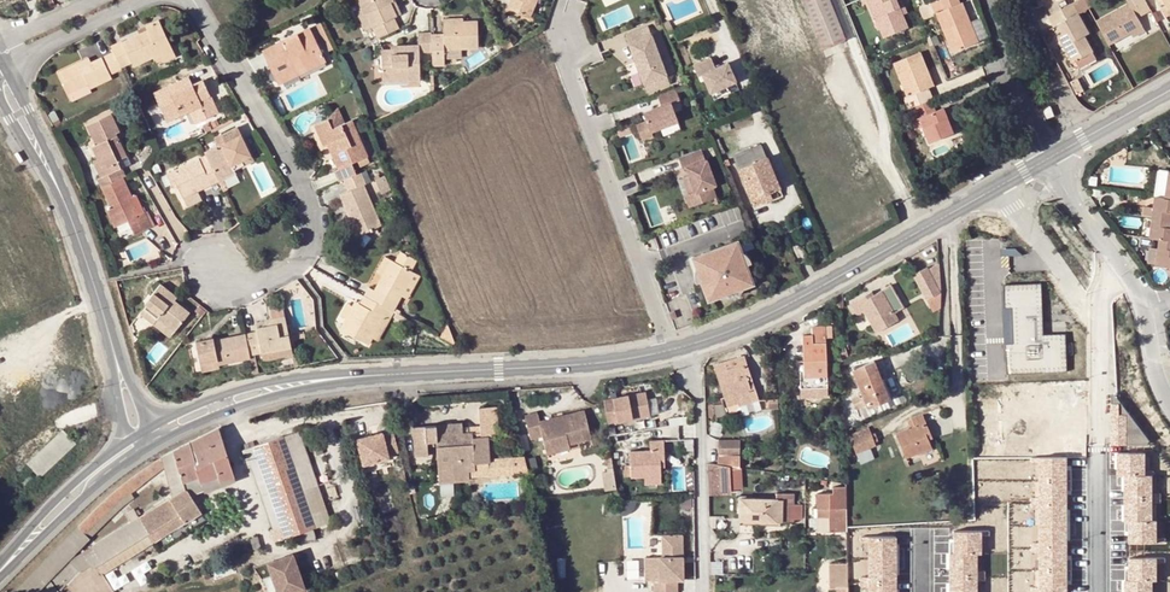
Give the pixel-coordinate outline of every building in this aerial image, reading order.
[(398,29),(393,18),(396,16),(390,3),(393,1),(392,0),(356,0),(359,6),(363,15),(366,14),(372,26),(377,38),(398,29)] [(508,8),(530,17),(534,5),(529,4),(530,0),(511,0),(508,8)] [(828,0),(802,0),(822,50),(845,40),(828,0)] [(884,40),(907,30),(902,18),(894,0),(867,0),(884,40)] [(902,18),(907,15),(901,0),(894,0),(902,18)] [(931,4),(935,14),(938,13),(953,53),(974,44),(966,24),(972,22),(964,2),(960,4),(959,0),(940,0),(931,4)] [(1128,5),(1132,12),(1137,9),(1132,0),(1128,0),(1126,1),(1128,5)] [(1144,0),(1132,0),(1137,9),(1146,3),(1144,0)] [(1163,13),(1169,9),(1169,0),(1155,0),(1163,13)] [(390,3),(396,16),(400,14),(394,1),(393,1),(390,3)] [(1150,12),(1146,3),(1137,9),(1132,12),(1136,19),(1150,12)] [(1072,4),(1047,18),(1053,29),(1057,27),(1062,35),(1067,45),(1063,47),(1073,63),(1092,53),(1084,37),(1089,34),(1072,4)] [(1128,5),(1095,22),(1108,46),(1130,34),(1141,28),(1136,19),(1132,12),(1128,5)] [(366,30),(372,26),(366,14),(363,15),(359,6),(356,8),(366,30)] [(971,13),(979,36),(988,33),(980,10),(971,13)] [(673,29),(669,20),(662,23),(666,32),(673,29)] [(147,30),(111,47),(113,52),(120,67),(131,62),(134,67),(151,58),(172,48),(158,21),(145,26),(147,30)] [(431,53),(432,66),(444,65),(443,57),(443,50),(458,50),(478,49),(477,22),(462,23),(442,23),(442,35),(431,35),(431,53)] [(966,24),(974,44),(980,42),(972,22),(966,24)] [(1141,28),(1130,34),(1133,39),(1144,33),(1141,28)] [(309,29),(262,52),(278,83),(325,61),(309,29)] [(431,35),(430,33),(417,34),(418,46),(396,47),(396,51),(397,54),(391,55),(391,51),(381,52),(382,77),(408,77),(408,81),(419,80),(419,53),(431,53),(431,35)] [(650,35),(628,43),(643,83),(665,75),(650,35)] [(1058,37),(1063,47),(1067,45),(1062,35),(1058,37)] [(508,36),(501,40),(506,49),(513,46),(508,36)] [(176,57),(172,48),(151,58),(153,61),(160,57),(163,63),(176,57)] [(109,75),(121,69),(120,67),(113,52),(91,63),(80,68),(78,63),(59,72),(68,92),(87,83),(90,89),(110,79),(109,75)] [(922,73),(927,70),(920,54),(894,64),(907,95),(903,97),(908,111),(913,109),(930,102),(934,101),(929,89),(922,73)] [(710,57),(693,64),(698,76),(702,74),(710,92),(736,81),(727,62),(715,67),(710,57)] [(88,58),(78,63),(80,68),(91,63),(88,58)] [(934,87),(927,70),(922,73),(929,89),(934,87)] [(194,91),(192,85),(188,77),(154,93),(167,122),(188,111),(193,123),(216,112),(204,86),(194,91)] [(202,80),(192,85),(194,91),(204,86),(202,80)] [(1076,83),(1070,85),(1076,96),(1081,93),(1076,83)] [(682,108),(673,88),(655,95),(660,107),(642,113),(645,121),(635,125),(639,139),(651,135),(650,130),(677,120),(674,112),(682,108)] [(934,112),(930,102),(913,109),(927,144),(952,135),(947,122),(942,109),(934,112)] [(950,106),(942,109),(947,122),(955,118),(950,106)] [(1050,108),(1044,110),(1047,119),(1053,117),(1050,108)] [(54,111),(50,113),(55,122),(58,120),(54,111)] [(122,177),(124,176),(117,160),(126,156),(115,133),(118,132),(110,115),(90,124),(94,134),(91,136),(95,145),(92,146),(97,159),(100,157),(107,174),(101,178),(97,179),(101,187),(122,177)] [(334,170),(338,181),(344,179),(354,174),(350,163),(357,161),(359,166),(369,162),(351,121),(332,128),(329,120),(315,126),(323,145),(327,143),(330,142),(333,148),(330,150),(338,168),(334,170)] [(94,134),(90,124),(86,126),(91,136),(94,134)] [(217,145),(205,152),(206,155),(218,180),(234,172),(233,170),(231,165),(249,157),(235,128),(220,135),(223,142),(217,145)] [(214,138),(217,145),(223,142),(220,135),(214,138)] [(732,157),(751,201),(769,193),(778,189),(760,146),(732,157)] [(705,160),(700,148),(678,157),(682,169),(685,168),(688,175),(695,192),(689,194),(685,196),(689,207),(715,197),(711,186),(715,185),(706,159),(705,160)] [(17,153),(13,155),(18,165),(22,163),(17,153)] [(196,191),(218,180),(206,155),(167,174),(171,183),(176,181),(178,186),(183,197),(196,191)] [(92,161),(101,178),(107,174),(100,157),(97,159),(92,161)] [(231,165),(233,170),(251,161),(249,157),(231,165)] [(1169,171),(1159,170),(1156,195),(1166,197),(1169,171)] [(365,184),(360,172),(354,174),(344,179),(349,191),(340,195),(350,218),(357,235),(380,225),(363,185),(365,184)] [(695,192),(688,175),(683,177),(689,194),(695,192)] [(384,176),(375,180),(381,193),(390,189),(384,176)] [(122,177),(101,187),(109,206),(105,208),(114,226),(128,221),(135,234),(150,227),(144,213),(135,217),(132,208),(127,198),(131,196),(122,177)] [(199,196),(196,191),(183,197),(186,202),(199,196)] [(769,193),(751,201),(754,207),(771,199),(769,193)] [(1166,197),(1156,195),(1154,207),(1153,216),(1169,218),(1169,197),(1166,197)] [(136,206),(131,196),(127,198),(132,208),(136,206)] [(1153,216),(1150,238),(1159,239),(1169,240),(1169,218),(1153,216)] [(357,235),(350,218),(346,220),(353,237),(357,235)] [(700,300),(748,284),(733,238),(685,254),(700,300)] [(1159,239),(1159,244),(1159,248),(1157,263),(1157,265),(1169,267),(1169,240),(1159,239)] [(1157,263),(1159,248),(1150,247),(1149,262),(1157,263)] [(369,288),(365,296),(393,311),(401,296),(414,273),(411,271),(416,261),(400,251),(394,261),(391,260),(382,276),(374,290),(369,288)] [(377,273),(382,276),(391,260),(386,257),(377,273)] [(913,274),(934,312),(941,307),(940,263),(928,268),(927,266),(913,274)] [(414,273),(401,296),(407,299),(420,276),(414,273)] [(1003,283),(1006,371),(1067,369),(1066,332),(1043,333),(1041,282),(1003,283)] [(141,313),(154,323),(157,319),(173,332),(188,313),(173,301),(176,297),(160,285),(145,304),(146,306),(141,313)] [(866,295),(850,303),(856,314),(860,312),(862,316),(866,314),(876,332),(899,320),(895,312),(902,309),(890,286),(874,295),(869,298),(866,295)] [(844,306),(843,292),(836,296),(837,306),(844,306)] [(393,311),(365,296),(360,304),(357,308),(353,306),(346,317),(340,328),(369,344),(372,339),(382,320),(387,322),(393,311)] [(346,317),(353,306),(348,303),(341,315),(346,317)] [(257,332),(245,335),(249,356),(255,354),(260,353),(289,347),(284,317),(271,320),(272,326),(266,327),(256,329),(257,332)] [(157,319),(154,323),(170,336),(173,332),(157,319)] [(376,341),(387,322),(382,320),(372,339),(376,341)] [(454,343),(446,323),(439,337),(452,344),(453,344),(454,343)] [(803,334),(804,371),(799,371),(801,389),(827,388),(825,325),(812,326),(812,334),(803,334)] [(249,356),(245,335),(213,342),(212,339),(195,343),(200,365),(217,361),(218,365),(250,359),(249,356)] [(289,347),(260,353),(262,361),(285,356),(287,366),(293,365),(289,347)] [(255,354),(249,356),(250,359),(253,375),(259,373),(255,354)] [(726,370),(724,361),(714,364),(725,397),(736,394),(740,406),(759,401),(755,387),(750,389),(746,375),(750,373),(744,355),(733,358),(734,360),(728,361),(730,367),(735,365),(736,367),(726,370)] [(874,360),(852,369),(863,393),(853,398),(857,409),(867,405),(868,407),(886,400),(879,382),(883,380),(874,360)] [(217,361),(200,365),(202,372),(219,368),(218,365),(217,361)] [(755,387),(750,373),(746,375),(750,389),(755,387)] [(883,380),(879,382),(886,400),(890,399),(883,380)] [(738,407),(740,406),(736,394),(725,397),(730,414),(736,412),(738,407)] [(779,407),(778,398),(769,398),(769,408),(779,407)] [(729,416),(726,403),(722,403),(720,399),(712,401),(713,404),(710,404),(710,417),(715,417),(729,416)] [(1092,404),(1038,404),(1039,479),(1094,477),(1092,404)] [(479,408),(480,425),(481,432),(463,433),(462,427),(462,424),(413,428),(415,456),(428,455),(427,442),(436,442),(439,482),(469,480),(469,477),(468,471),(475,471),(474,461),(490,460),(488,436),(500,435),(497,407),(479,408)] [(537,414),(525,416),(532,440),(543,437),(546,450),(579,443),(592,440),(586,412),(540,422),(537,414)] [(911,419),(914,426),(896,433),(906,457),(919,451),(931,447),(928,439),(932,438),(923,414),(911,419)] [(641,432),(640,416),(622,417),(623,443),(636,442),(635,433),(641,432)] [(869,430),(868,426),(848,434),(850,438),(869,430)] [(218,476),(220,480),(234,475),(223,438),(218,428),(174,451),(162,458),(135,475),(107,497),(15,591),(33,591),(87,536),(85,533),(117,502),(164,466),(173,497),(140,517),(149,533),(164,524),(169,532),(202,512),(191,495),(186,487),(184,482),(199,477),(201,482),(218,476)] [(355,463),(392,457),(387,430),(350,436),(355,463)] [(869,430),(850,438),(855,453),(856,452),(869,447),(875,445),(869,430)] [(299,480),(313,475),(299,432),(283,437),(299,480)] [(264,462),(285,525),(274,529),(271,530),(275,541),(275,542),(330,522),(313,475),(299,480),(283,437),(283,436),(255,445),(246,449),(243,449),(250,467),(252,466),(264,462)] [(838,438),(828,438),(829,449),(838,449),(838,438)] [(740,439),(720,439),(720,464),(730,465),(740,467),(741,467),(740,439)] [(661,476),(661,467),(661,460),(665,460),(664,440),(650,441),(650,450),(631,450),(631,465),(625,465),(625,476),(632,476),(632,477),(645,477),(645,485),(661,484),(661,476)] [(999,442),(980,442),(980,480),(1000,480),(999,442)] [(580,448),(579,443),(546,450),(548,456),(580,448)] [(869,447),(856,452),(861,463),(873,458),(869,447)] [(1153,474),(1143,474),(1143,452),(1117,452),(1117,475),(1125,475),(1124,540),(1153,540),(1153,474)] [(515,457),(490,460),(474,461),(475,471),(468,471),(469,477),(515,474),(515,457)] [(515,457),(515,474),(529,473),(525,457),(515,457)] [(611,465),(611,457),(603,458),(604,466),(611,465)] [(252,466),(274,529),(285,525),(264,462),(252,466)] [(713,489),(720,489),(720,464),(712,462),(713,489)] [(720,464),(720,489),(731,489),(730,488),(730,465),(720,464)] [(730,465),(730,488),(740,488),(740,467),(730,465)] [(607,468),(607,471),(602,472),(605,491),(616,489),(613,470),(613,467),(607,468)] [(220,480),(218,476),(201,482),(204,490),(205,492),(222,486),(220,480)] [(191,495),(204,490),(201,482),(199,477),(184,482),(186,487),(191,495)] [(846,520),(845,493),(846,487),(832,486),(832,493),(818,493),(818,517),(829,517),(830,531),(846,530),(846,520)] [(802,519),(803,504),(795,504),(794,493),(777,493),(776,499),(741,498),(740,520),(752,520),(752,526),(790,526),(790,519),(802,519)] [(632,511),(633,509),(635,507),(636,504),(637,504),(638,500),(621,500),(621,515),(623,515),(626,514),(629,513),(632,511)] [(132,507),(126,501),(110,515),(116,522),(132,507)] [(100,575),(154,542),(149,533),(140,517),(83,552),(90,563),(93,569),(96,567),(100,575)] [(169,532),(164,524),(149,533),(154,542),(169,532)] [(975,530),(946,530),(946,591),(975,591),(975,530)] [(666,557),(650,557),(655,580),(656,587),(657,591),(681,591),(681,578),(687,578),(685,535),(666,535),(666,557)] [(897,535),(863,536),(864,591),(897,591),(897,535)] [(258,536),(251,538),(252,543),(254,548),(261,546),(258,536)] [(79,570),(90,563),(83,552),(70,561),(79,570)] [(293,554),(253,568),(261,579),(272,576),(278,591),(295,591),(305,589),(293,554)] [(1153,557),(1125,557),(1125,591),(1153,591),(1153,557)] [(70,561),(52,579),(63,591),(73,591),(66,581),(79,570),(70,561)] [(829,589),(836,589),(847,588),(847,563),(828,564),(829,589)] [(48,584),(40,591),(55,591),(48,584)]
